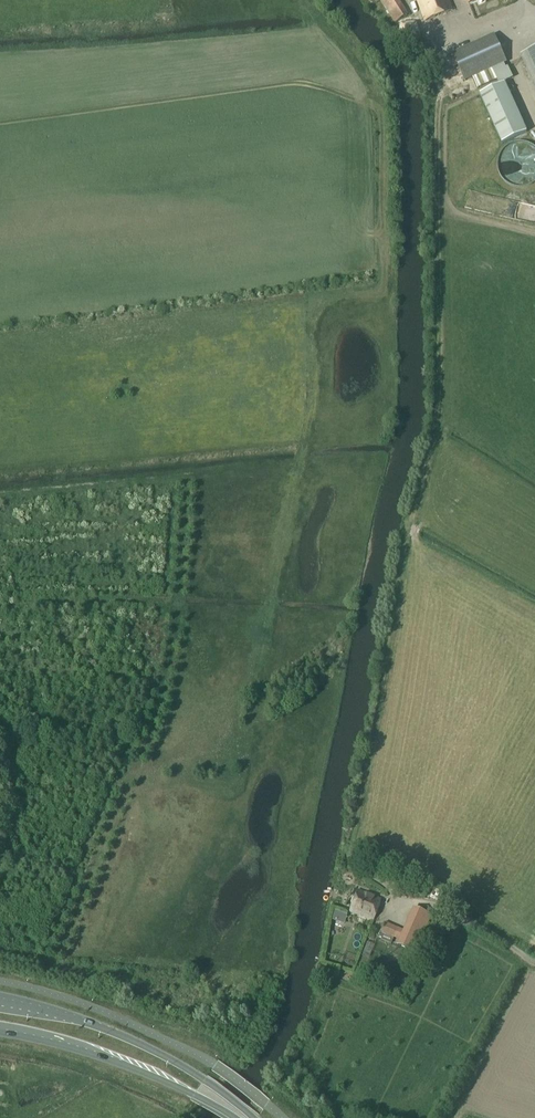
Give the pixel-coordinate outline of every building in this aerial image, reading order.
[(380,1),(395,23),(408,15),(399,0),(382,0),(380,1)] [(448,0),(416,0),(417,2),(425,21),(452,10),(449,2),(448,0)] [(401,24),(396,37),(409,46),(420,37),(416,23),(401,24)] [(493,70),(507,63),(495,36),(453,54),(465,82),(473,78),(478,89),(497,80),(493,70)] [(436,54),(428,43),(411,56),(420,67),(425,62),(426,63),(436,54)] [(522,56),(534,86),(534,50),(522,56)] [(503,144),(528,133),(506,84),(481,96),(503,144)] [(381,900),(358,891),(355,898),(352,898),(351,903),(352,905),(349,912),(373,921),(381,900)] [(414,908),(410,918),(426,925),(430,914),(414,908)] [(426,925),(410,918),(405,928),(421,935),(426,925)] [(381,933),(378,939),(391,944),(393,938),(398,928),(385,923),(381,933)] [(405,928),(398,946),(414,953),(421,935),(405,928)]
